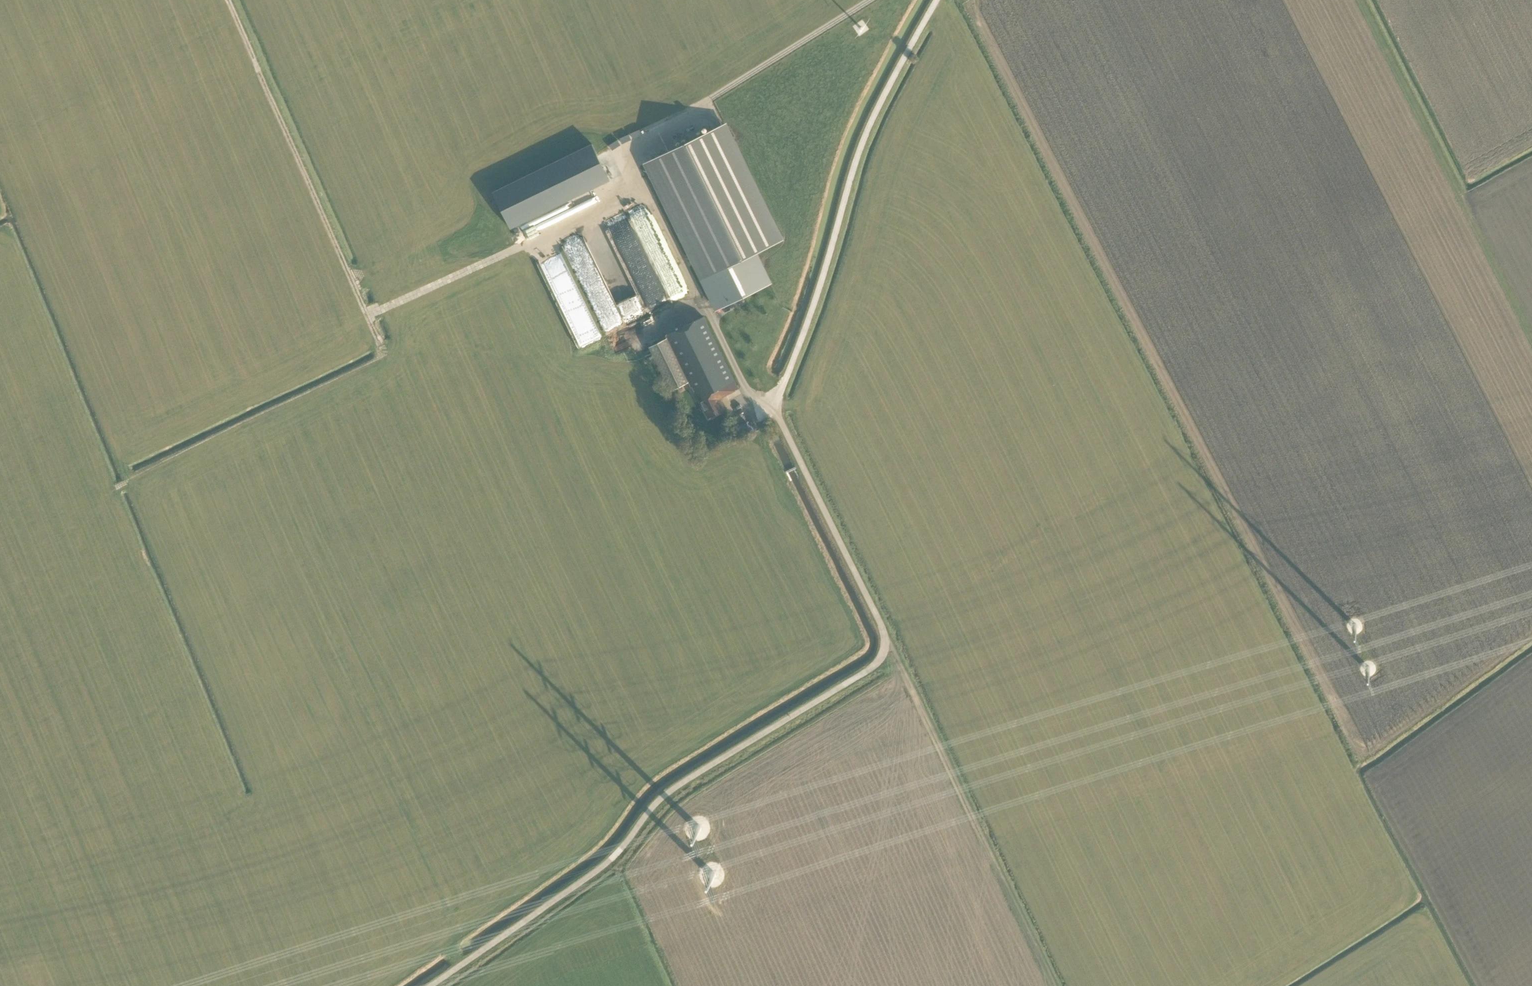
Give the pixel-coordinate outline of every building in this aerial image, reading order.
[(766,280),(766,276),(755,253),(781,240),(725,124),(646,162),(718,309),(762,288),(764,284),(766,280)] [(610,180),(592,144),(494,192),(511,228),(610,180)] [(652,285),(661,280),(651,260),(632,269),(647,301),(655,297),(653,291),(655,290),(652,285)] [(740,388),(704,316),(666,334),(667,338),(650,346),(671,390),(689,382),(691,387),(692,386),(708,418),(725,410),(720,398),(740,388)] [(752,432),(747,421),(738,425),(735,420),(732,422),(740,438),(752,432)]
